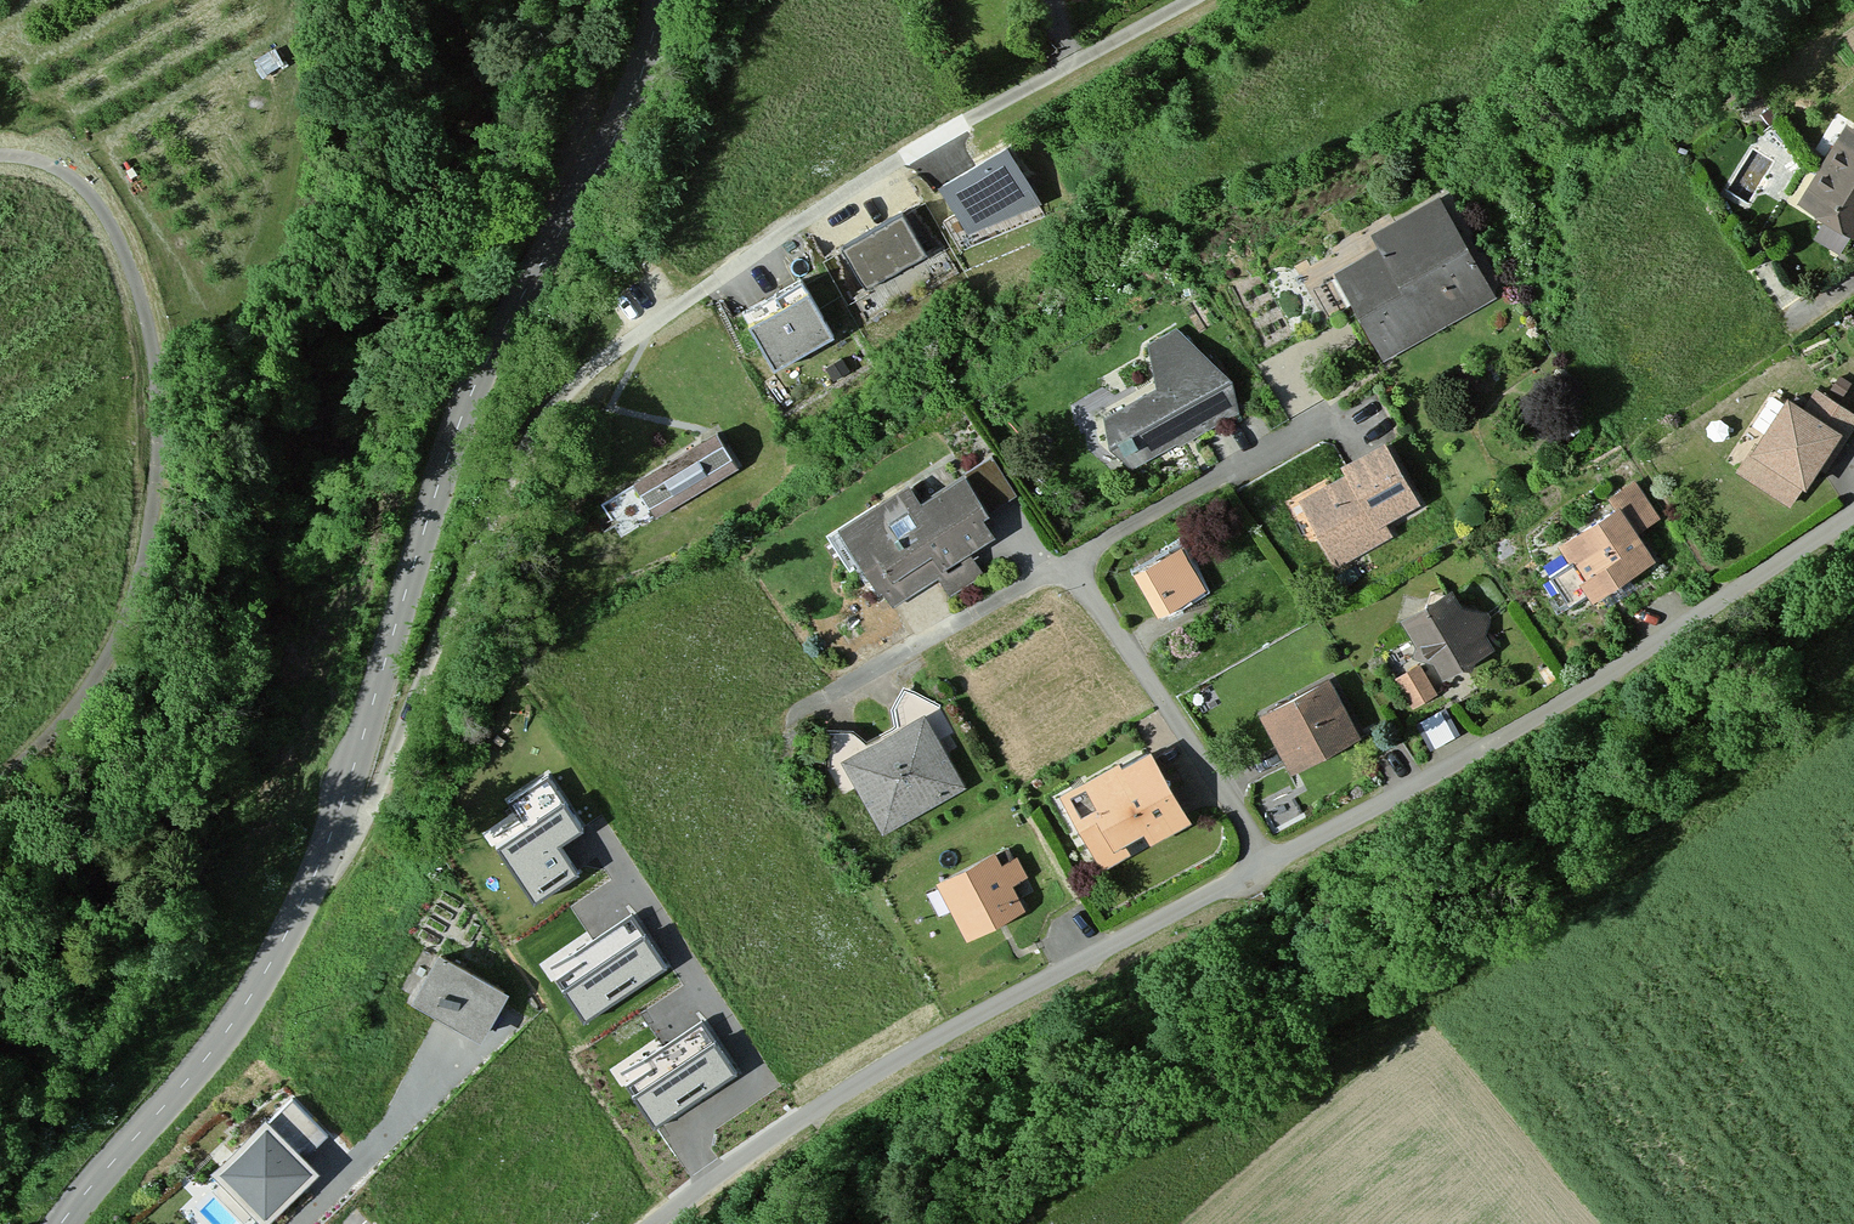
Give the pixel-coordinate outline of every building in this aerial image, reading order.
[(1847,119),(1820,164),(1799,200),(1829,217),(1819,234),(1840,247),(1850,229),(1853,231),(1853,123),(1847,119)] [(1006,138),(937,172),(967,231),(1036,197),(1006,138)] [(1438,193),(1371,231),(1379,247),(1338,269),(1385,356),(1496,294),(1438,193)] [(903,208),(843,240),(867,284),(927,252),(903,208)] [(808,283),(749,313),(774,362),(833,331),(808,283)] [(1157,385),(1105,414),(1110,443),(1132,466),(1239,410),(1233,376),(1176,326),(1149,341),(1157,385)] [(1840,374),(1831,388),(1842,395),(1851,382),(1840,374)] [(1788,390),(1737,468),(1789,502),(1816,460),(1826,467),(1853,424),(1853,410),(1817,386),(1806,402),(1788,390)] [(717,432),(636,480),(656,513),(737,464),(717,432)] [(1386,438),(1343,462),(1349,472),(1301,498),(1337,562),(1391,532),(1384,519),(1420,499),(1386,438)] [(908,483),(842,525),(893,604),(939,576),(952,596),(987,574),(972,550),(997,534),(985,515),(1017,495),(992,455),(920,501),(908,483)] [(1619,507),(1565,541),(1577,561),(1557,575),(1572,599),(1588,589),(1592,592),(1652,554),(1635,528),(1656,514),(1633,478),(1610,493),(1619,507)] [(1180,546),(1137,570),(1160,610),(1203,586),(1180,546)] [(1453,585),(1401,615),(1418,642),(1415,654),(1434,658),(1443,675),(1493,646),(1484,633),(1491,613),(1488,608),(1461,601),(1453,585)] [(1419,662),(1395,675),(1412,705),(1436,692),(1419,662)] [(1329,675),(1261,710),(1292,768),(1359,733),(1329,675)] [(1773,692),(1750,700),(1754,711),(1777,702),(1773,692)] [(1447,706),(1417,722),(1430,746),(1460,731),(1447,706)] [(930,714),(847,759),(885,830),(969,786),(930,714)] [(1119,758),(1061,790),(1102,864),(1129,849),(1125,842),(1146,830),(1150,838),(1189,816),(1152,749),(1123,765),(1119,758)] [(549,773),(510,799),(519,813),(489,832),(535,904),(577,877),(559,849),(587,831),(549,773)] [(1001,850),(941,881),(969,935),(1018,910),(1006,887),(1028,876),(1016,852),(1005,858),(1001,850)] [(550,971),(584,1022),(667,968),(634,917),(550,971)] [(441,950),(414,997),(481,1034),(508,987),(441,950)] [(703,1022),(621,1077),(656,1128),(739,1076),(703,1022)] [(293,1101),(271,1123),(305,1158),(327,1136),(293,1101)] [(267,1119),(214,1170),(265,1223),(319,1172),(305,1158),(271,1123),(267,1119)]
